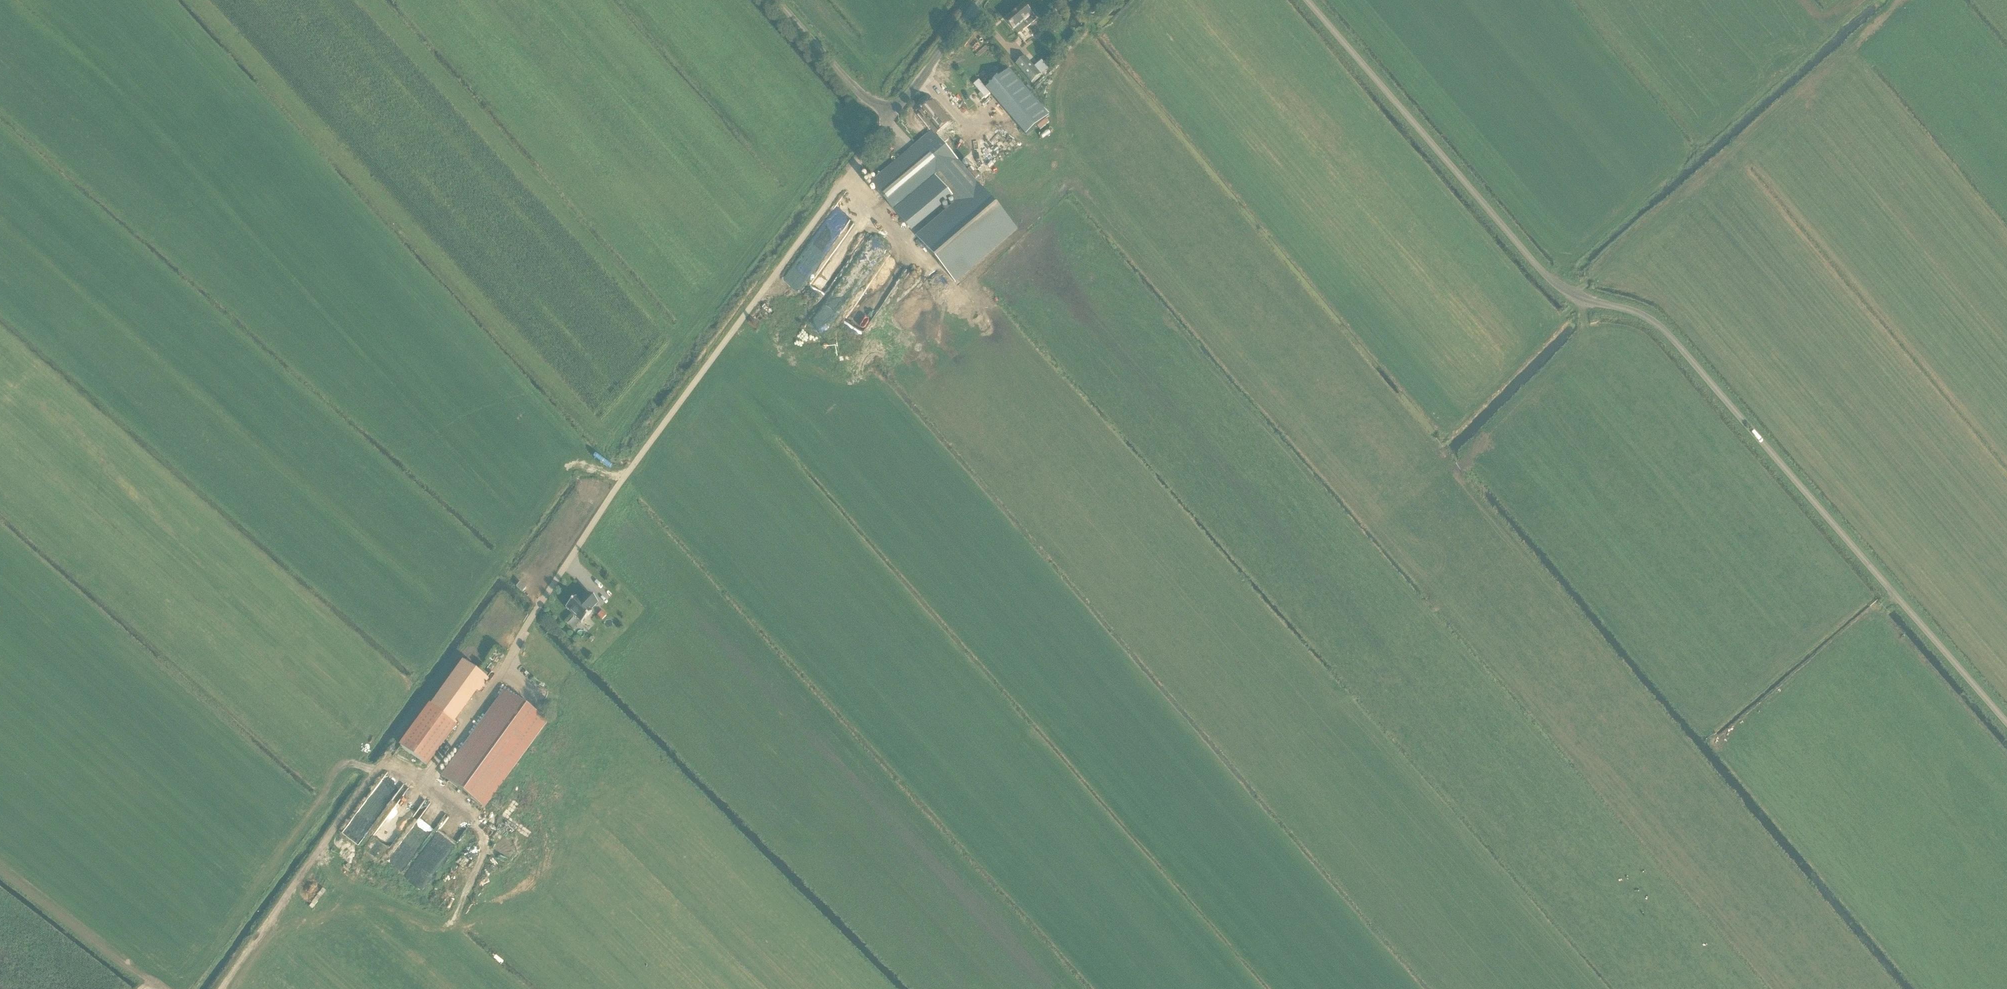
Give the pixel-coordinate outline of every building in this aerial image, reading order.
[(1024,23),(1033,16),(1023,4),(1005,20),(1015,31),(1018,35),(1028,27),(1024,23)] [(1035,67),(1025,57),(1016,65),(1032,83),(1049,68),(1042,61),(1035,67)] [(1049,116),(1010,70),(987,90),(1026,136),(1049,116)] [(1040,102),(1044,98),(1036,89),(1032,93),(1040,102)] [(972,100),(978,104),(982,97),(975,93),(972,100)] [(947,123),(932,105),(923,113),(936,128),(871,183),(898,215),(929,189),(931,193),(941,185),(957,204),(917,238),(955,282),(1016,229),(979,186),(977,187),(943,146),(949,141),(939,129),(947,123)] [(836,245),(845,251),(857,233),(847,227),(843,232),(826,221),(812,241),(828,252),(821,263),(828,268),(830,266),(835,269),(839,262),(829,256),(836,245)] [(877,231),(864,249),(871,254),(872,253),(877,257),(889,240),(877,231)] [(903,260),(894,270),(900,274),(908,264),(903,260)] [(831,296),(845,305),(853,293),(848,290),(863,267),(854,261),(831,296)] [(793,272),(786,277),(791,283),(798,277),(793,272)] [(798,292),(811,300),(818,287),(805,280),(798,292)] [(862,292),(859,304),(875,308),(878,295),(862,292)] [(857,319),(861,314),(855,309),(851,315),(857,319)] [(580,601),(576,597),(565,608),(581,623),(591,612),(590,611),(598,603),(588,593),(580,601)] [(600,607),(595,611),(600,617),(605,612),(600,607)] [(582,636),(589,642),(593,637),(586,632),(582,636)] [(488,680),(462,661),(399,746),(425,765),(488,680)] [(547,722),(504,690),(440,777),(484,809),(547,722)] [(447,810),(455,801),(450,796),(441,806),(447,810)] [(449,817),(407,872),(423,884),(442,858),(438,855),(461,826),(449,817)] [(474,876),(486,879),(489,867),(481,865),(479,871),(475,870),(474,876)]
